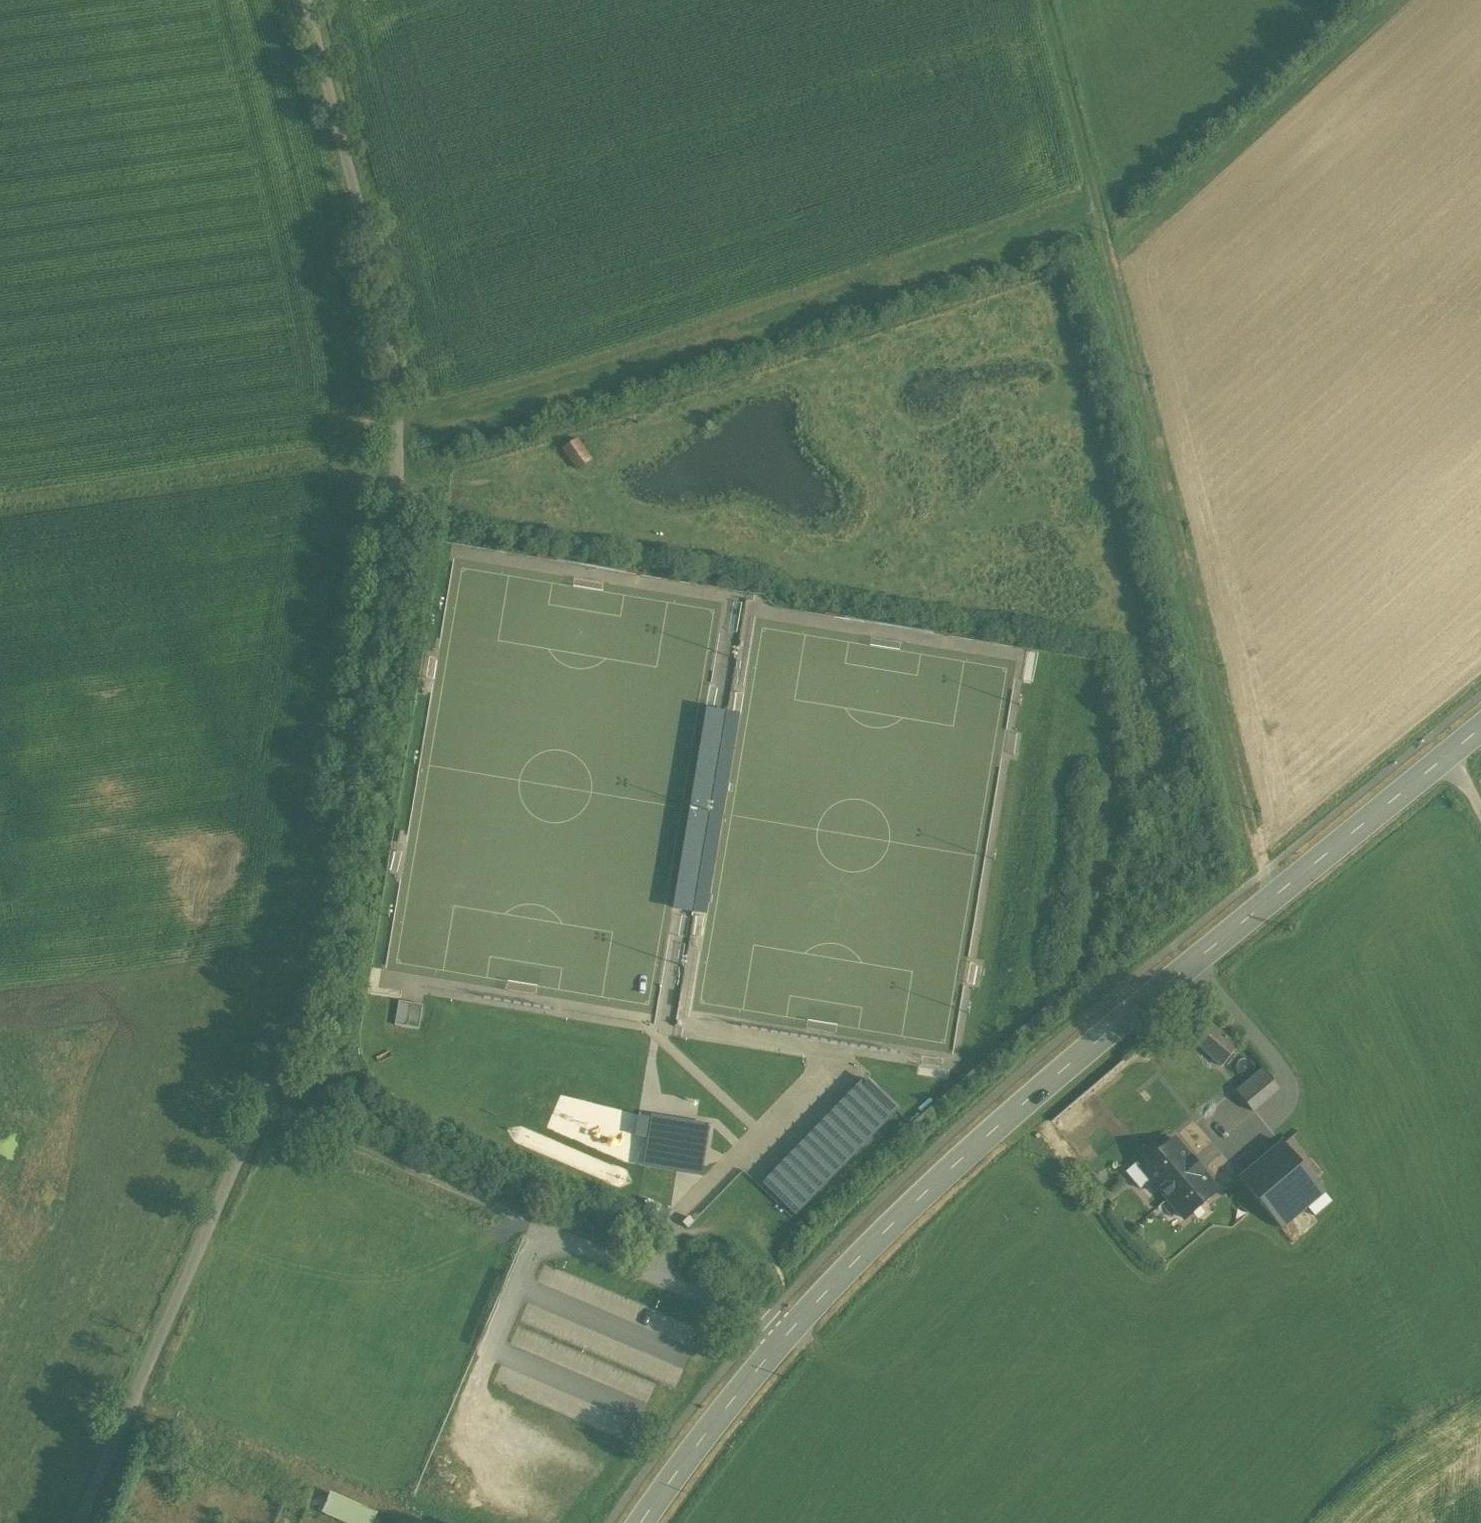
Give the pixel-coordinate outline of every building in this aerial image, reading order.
[(577,442),(563,451),(575,468),(589,458),(577,442)] [(423,1005),(399,1000),(394,1024),(418,1028),(423,1005)] [(1239,1047),(1212,1025),(1196,1045),(1223,1067),(1239,1047)] [(1280,1089),(1262,1068),(1235,1092),(1253,1112),(1280,1089)] [(864,1078),(763,1183),(795,1214),(897,1109),(864,1078)] [(659,1112),(651,1162),(708,1171),(716,1120),(659,1112)] [(1174,1139),(1141,1167),(1184,1218),(1218,1190),(1201,1170),(1196,1175),(1186,1164),(1192,1159),(1174,1139)] [(1326,1192),(1282,1142),(1241,1179),(1285,1228),(1326,1192)] [(691,1221),(688,1218),(682,1223),(686,1227),(691,1221)] [(322,1511),(326,1501),(323,1494),(317,1491),(310,1494),(304,1507),(320,1514),(322,1511)] [(322,1511),(350,1522),(373,1522),(378,1513),(330,1492),(326,1501),(322,1511)]
